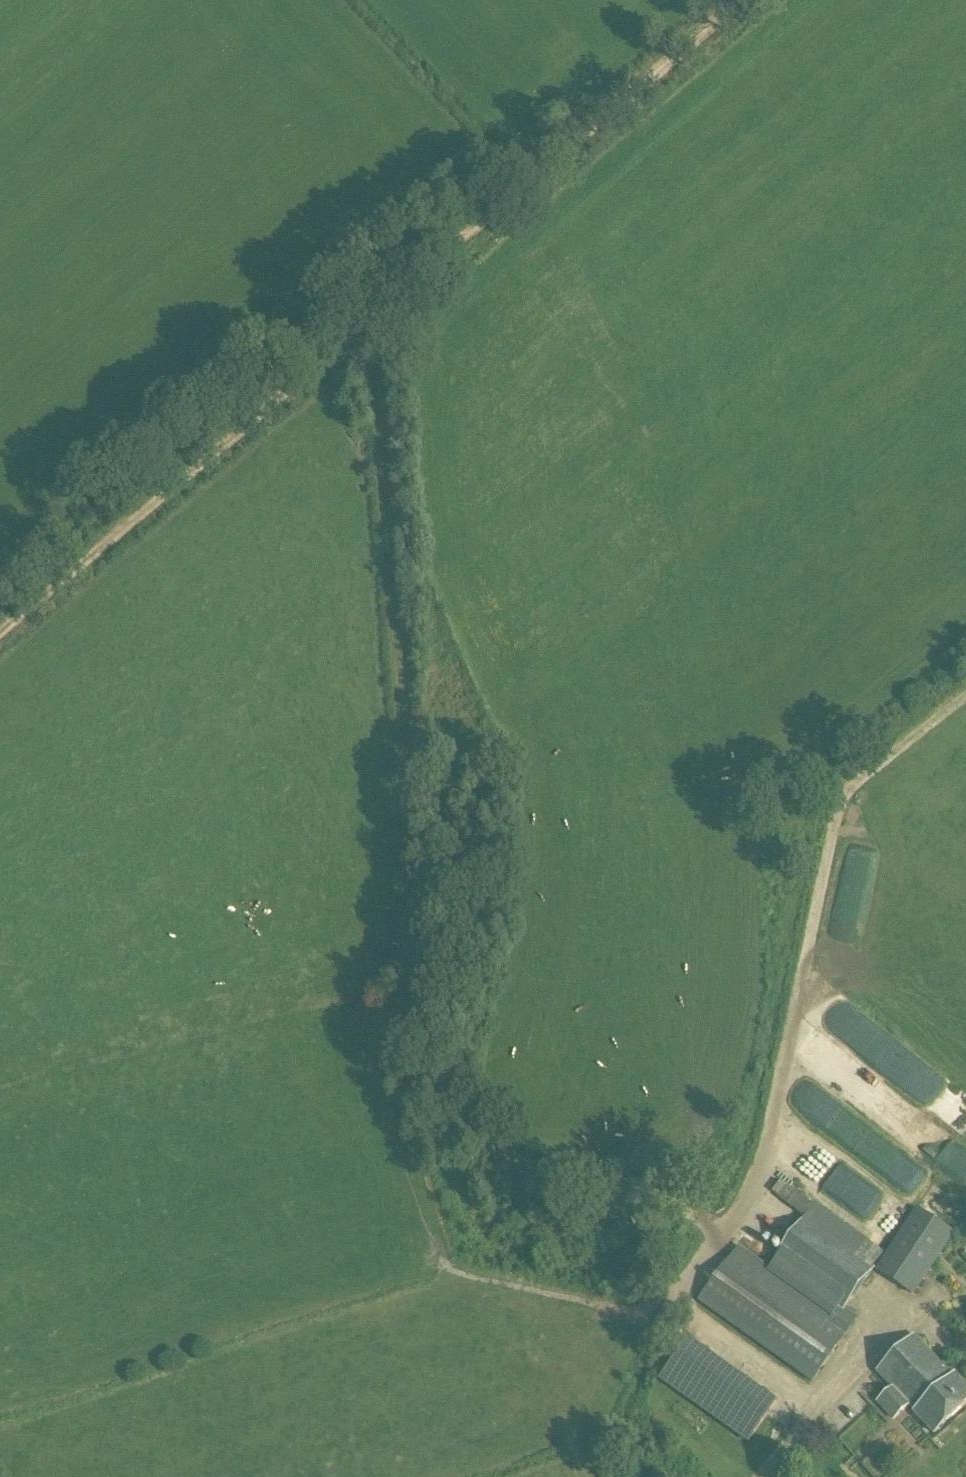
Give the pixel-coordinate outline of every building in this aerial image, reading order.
[(867,1045),(914,1087),(928,1071),(881,1029),(867,1045)] [(926,1094),(941,1103),(953,1084),(937,1075),(926,1094)] [(798,1193),(792,1201),(808,1213),(814,1205),(798,1193)] [(859,1318),(846,1308),(876,1268),(873,1266),(884,1252),(867,1239),(864,1244),(813,1207),(769,1268),(738,1245),(733,1253),(699,1302),(813,1383),(859,1318)] [(913,1295),(955,1232),(917,1207),(876,1270),(913,1295)] [(895,1390),(880,1404),(896,1422),(911,1407),(915,1412),(914,1413),(935,1434),(965,1405),(965,1383),(956,1373),(954,1375),(916,1334),(878,1371),(895,1390)] [(754,1384),(725,1426),(748,1442),(776,1400),(754,1384)]
